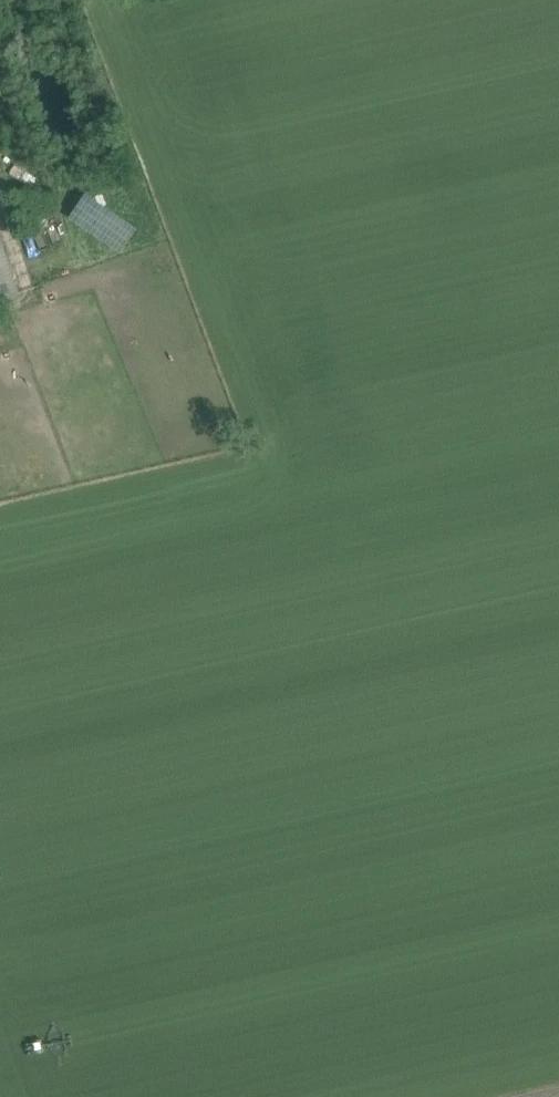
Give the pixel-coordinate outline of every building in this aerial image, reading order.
[(79,243),(141,225),(135,205),(73,224),(79,243)] [(17,299),(0,247),(0,305),(17,299)]
